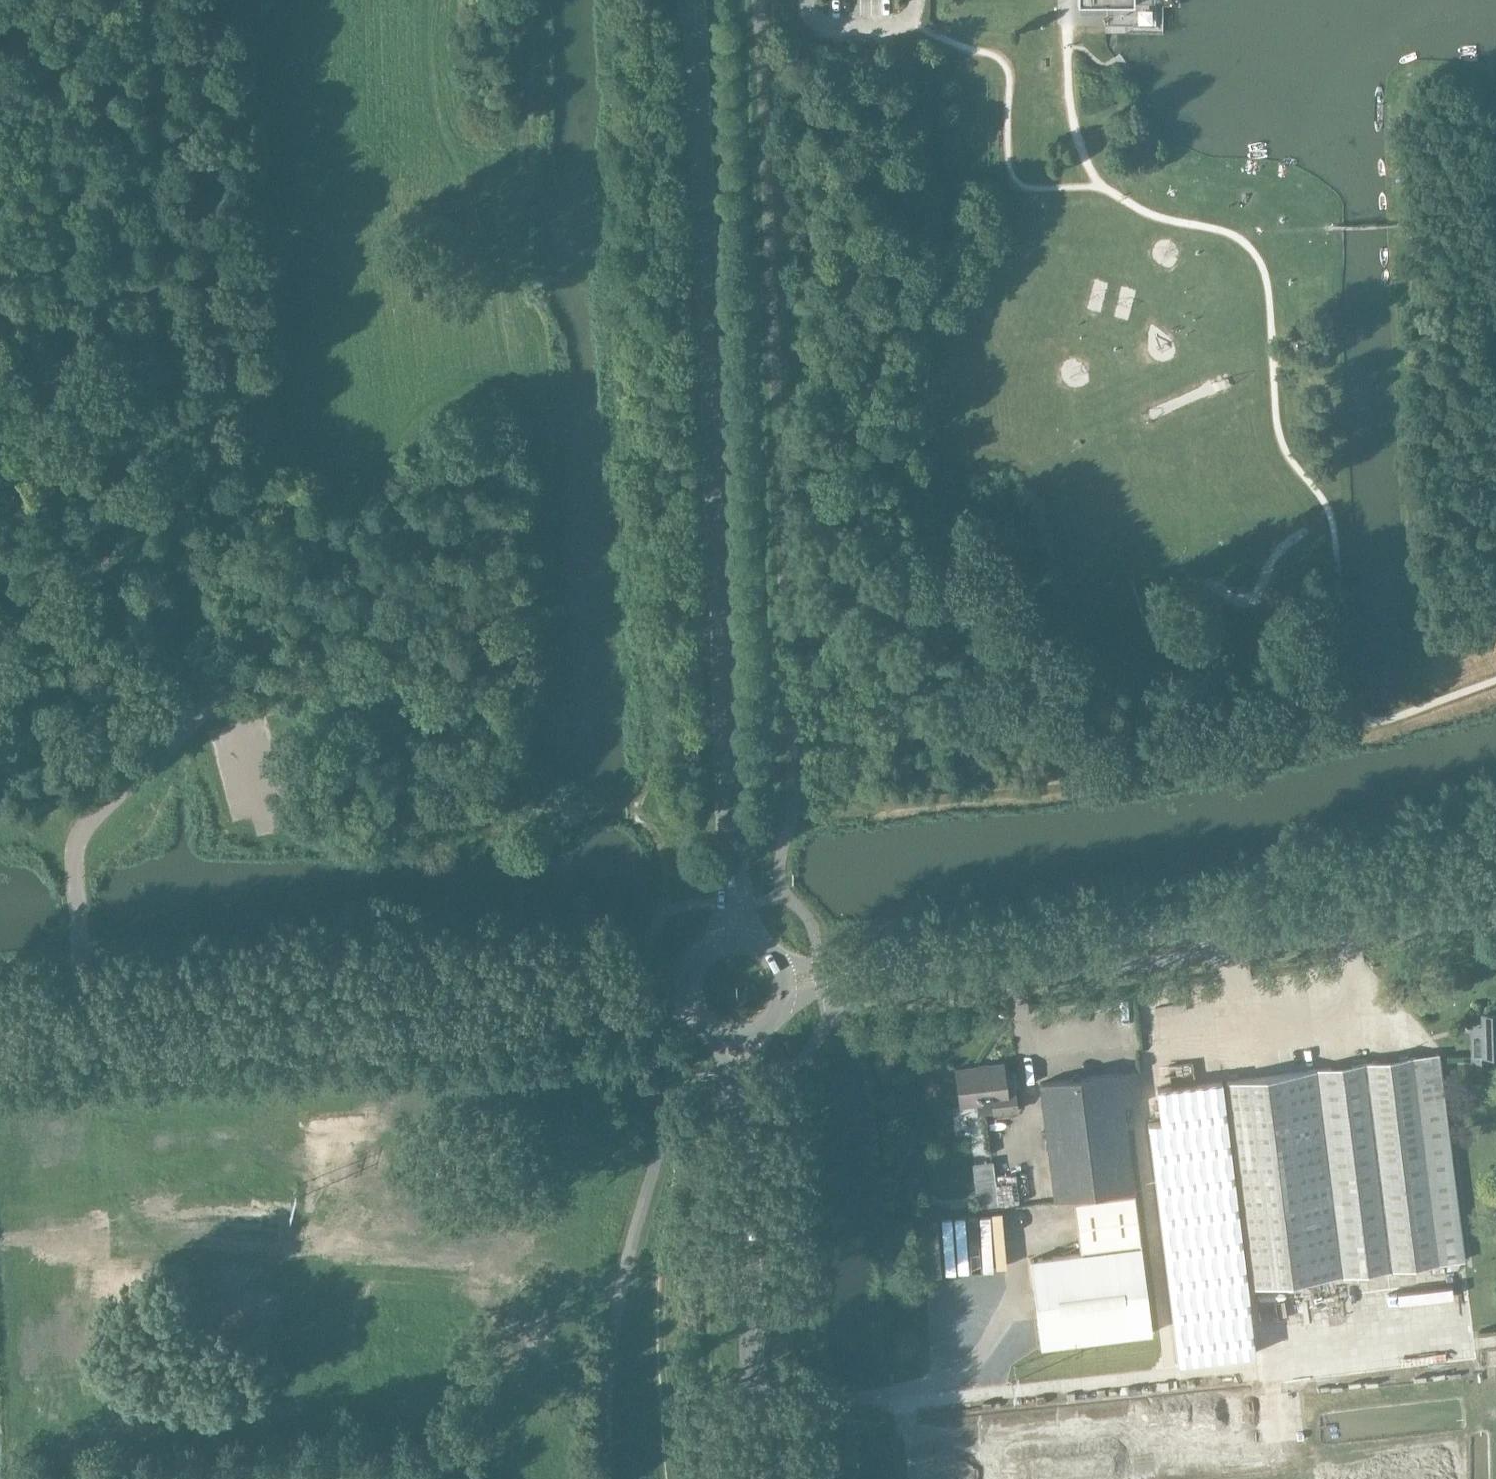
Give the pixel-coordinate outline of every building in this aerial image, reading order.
[(873,103),(884,109),(889,99),(878,93),(873,103)] [(881,140),(891,145),(896,135),(885,130),(881,140)] [(863,164),(866,175),(878,172),(875,161),(863,164)] [(889,187),(899,197),(908,187),(897,178),(889,187)] [(1475,1057),(1493,1057),(1493,1049),(1495,1049),(1495,1008),(1485,1008),(1486,1021),(1474,1021),(1475,1057)] [(1251,1286),(1438,1263),(1464,1259),(1438,1053),(1226,1080),(1251,1286)] [(956,1069),(960,1105),(976,1103),(978,1114),(993,1112),(994,1112),(1017,1110),(1015,1090),(1007,1091),(1003,1063),(956,1069)] [(1122,1105),(1138,1103),(1134,1070),(1078,1077),(1075,1074),(1072,1078),(1039,1082),(1054,1199),(1133,1189),(1122,1105)] [(1256,1354),(1221,1081),(1158,1089),(1162,1121),(1148,1123),(1178,1364),(1256,1354)] [(977,1195),(978,1206),(997,1204),(996,1193),(977,1195)] [(1030,1259),(1031,1272),(1041,1346),(1152,1332),(1141,1242),(1140,1242),(1134,1194),(1075,1202),(1081,1252),(1030,1259)] [(1407,1370),(1424,1368),(1424,1359),(1406,1361),(1407,1370)] [(1379,1375),(1377,1360),(1282,1373),(1284,1387),(1379,1375)]
